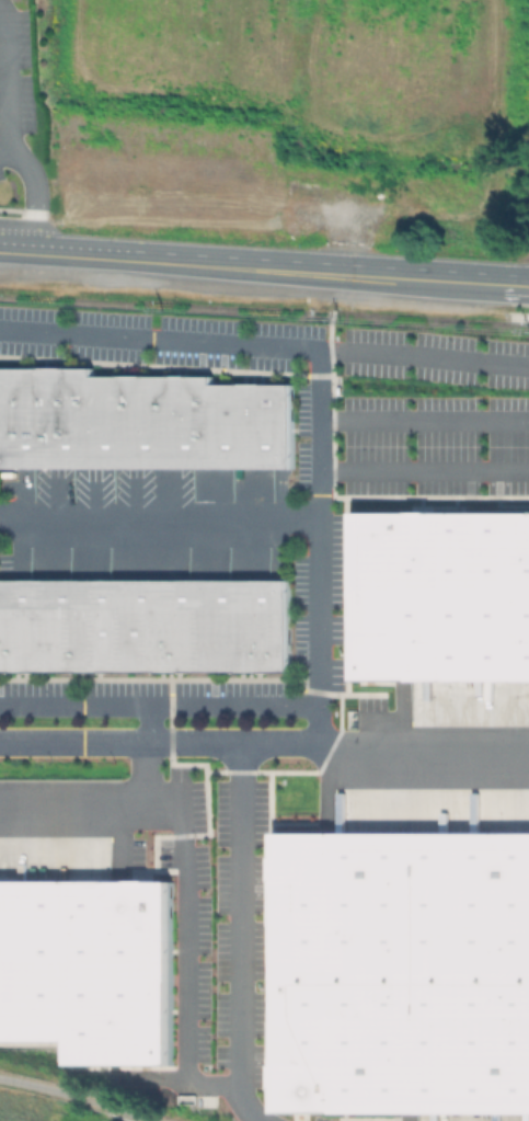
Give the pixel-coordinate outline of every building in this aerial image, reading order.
[(292,467),(292,382),(212,381),(211,374),(93,374),(93,365),(0,366),(0,466),(292,467)] [(355,512),(528,512),(528,680),(355,679),(355,512)] [(289,670),(289,581),(0,581),(0,671),(289,670)] [(278,835),(528,835),(528,1114),(278,1114),(278,835)] [(69,1043),(0,1044),(0,884),(170,883),(171,1064),(69,1064),(69,1043)]
